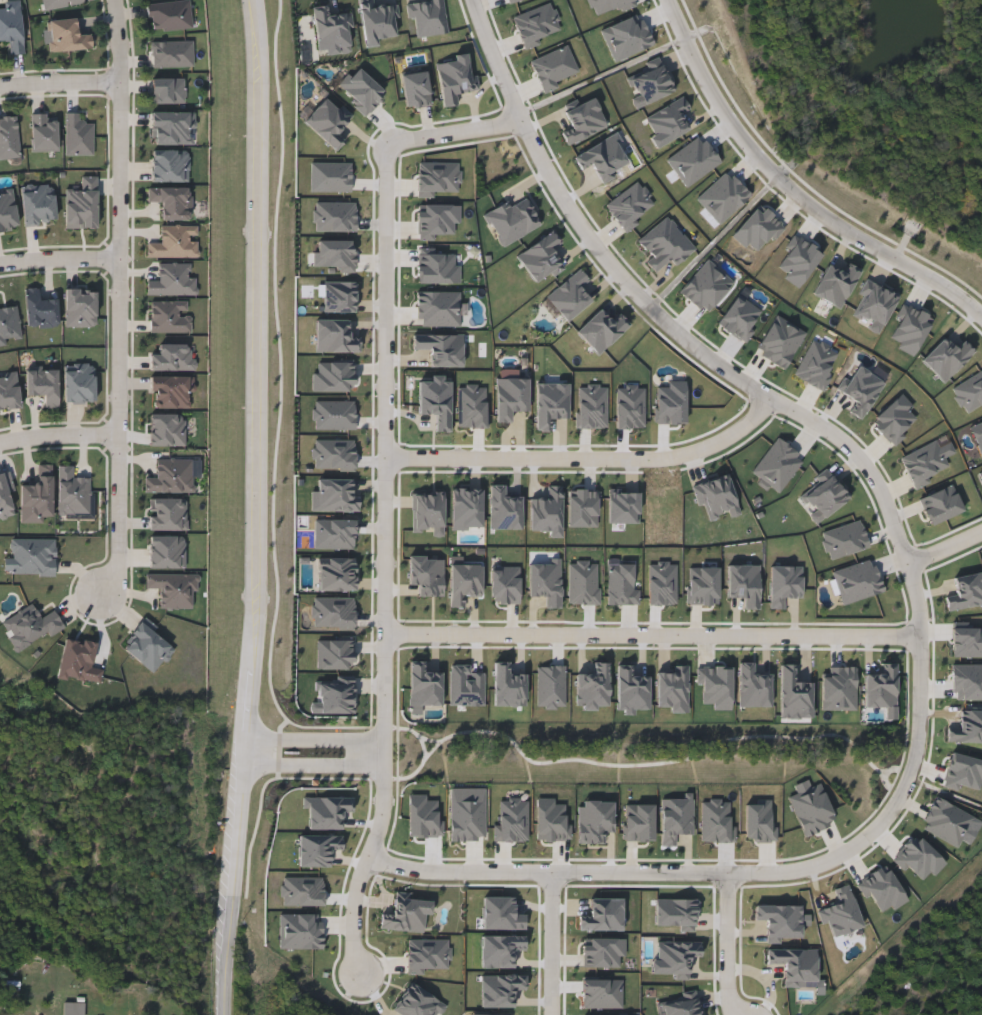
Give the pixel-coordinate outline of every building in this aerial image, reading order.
[(9,40),(0,41),(0,8),(3,8),(3,0),(19,0),(22,52),(9,53),(9,40)] [(42,9),(41,0),(83,0),(83,3),(42,9)] [(147,1),(190,0),(191,27),(148,29),(147,1)] [(48,19),(76,18),(77,33),(91,33),(92,48),(49,50),(48,19)] [(183,102),(152,102),(152,77),(183,77),(183,102)] [(65,154),(65,111),(79,111),(79,121),(92,121),(92,154),(65,154)] [(84,1001),(84,1014),(65,1014),(65,1001),(84,1001)]
